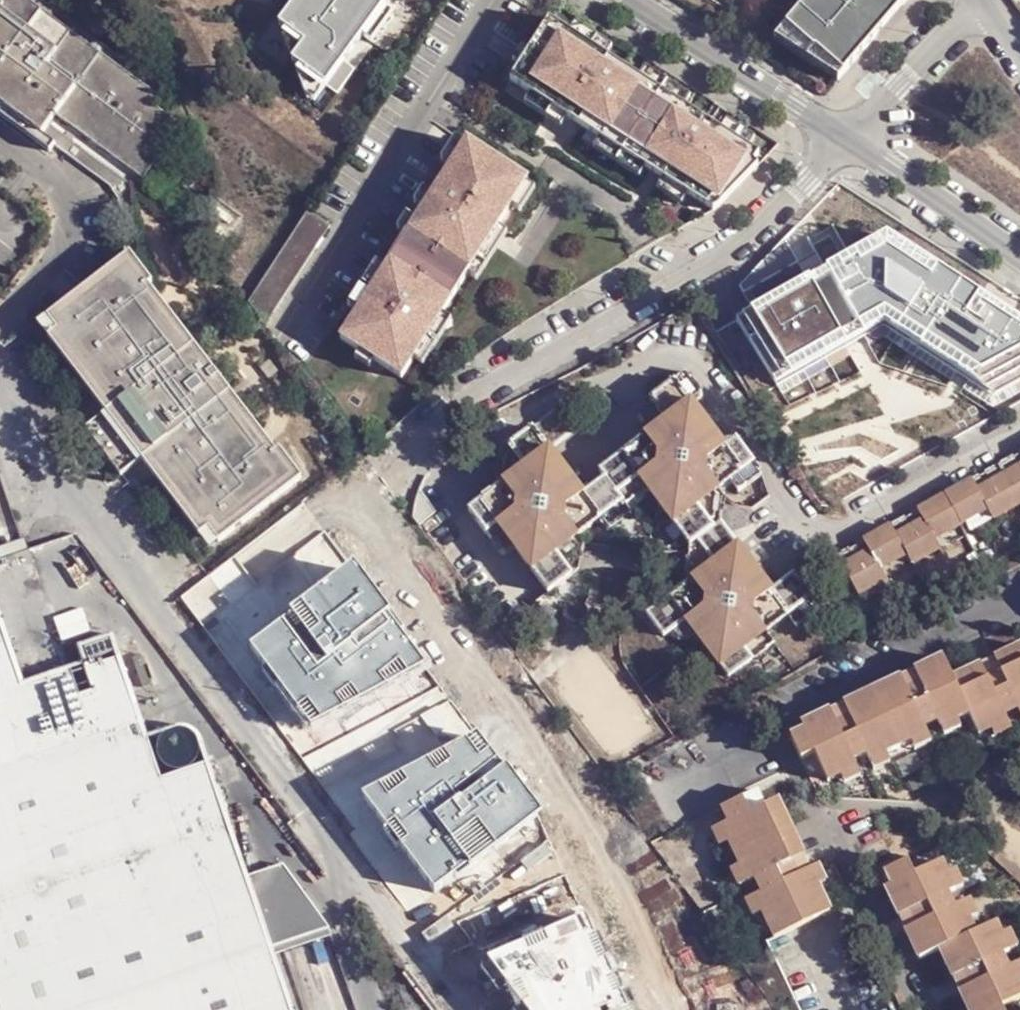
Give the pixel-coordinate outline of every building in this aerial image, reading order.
[(44,135),(51,125),(58,116),(146,180),(178,135),(169,129),(176,120),(155,105),(161,96),(27,0),(0,0),(0,104),(44,135)] [(161,96),(166,90),(41,0),(27,0),(161,96)] [(353,92),(419,0),(330,0),(306,32),(332,49),(320,69),(353,92)] [(786,24),(844,73),(888,21),(880,15),(893,0),(808,0),(786,24)] [(899,0),(893,0),(880,15),(888,21),(904,3),(899,0)] [(572,36),(550,22),(530,54),(520,68),(511,83),(531,96),(567,120),(600,141),(645,170),(663,181),(688,197),(714,214),(718,211),(761,172),(757,168),(762,161),(751,153),(723,135),(687,112),(641,82),(609,60),(572,36)] [(844,73),(786,24),(774,39),(838,80),(844,73)] [(578,27),(572,36),(609,60),(614,51),(578,27)] [(513,63),(520,68),(530,54),(522,49),(513,63)] [(647,73),(641,82),(687,112),(693,102),(647,73)] [(567,120),(531,96),(525,105),(561,129),(567,120)] [(0,104),(0,114),(39,142),(47,148),(52,141),(44,135),(0,104)] [(730,126),(723,135),(751,153),(757,144),(730,126)] [(467,145),(458,139),(442,161),(452,168),(467,145)] [(645,170),(600,141),(594,150),(640,179),(645,170)] [(528,181),(469,142),(467,145),(452,168),(434,196),(425,209),(416,222),(407,236),(385,269),(357,312),(340,338),(358,351),(373,360),(399,377),(411,358),(439,315),(466,275),(497,228),(511,207),(523,188),(528,181)] [(688,197),(663,181),(658,190),(681,207),(688,197)] [(523,188),(511,207),(520,213),(532,195),(523,188)] [(434,196),(424,190),(415,202),(425,209),(434,196)] [(331,229),(307,214),(249,303),(265,324),(331,229)] [(416,222),(407,216),(398,229),(407,236),(416,222)] [(497,228),(466,275),(475,281),(507,234),(497,228)] [(118,263),(39,324),(49,337),(41,344),(70,381),(99,419),(78,435),(115,481),(135,465),(194,540),(203,533),(213,546),(296,483),(273,454),(270,456),(141,292),(144,289),(132,273),(122,260),(118,263)] [(385,269),(376,263),(347,306),(357,312),(385,269)] [(697,305),(719,349),(764,328),(742,283),(697,305)] [(439,315),(411,358),(420,364),(449,321),(439,315)] [(373,360),(358,351),(354,357),(368,367),(373,360)] [(705,396),(687,372),(675,380),(693,405),(705,396)] [(587,424),(570,401),(510,447),(526,469),(506,485),(470,511),(488,533),(499,525),(516,547),(549,593),(573,574),(558,553),(579,537),(601,521),(623,503),(617,496),(640,479),(649,491),(688,544),(690,546),(697,542),(713,563),(691,581),(647,612),(665,637),(685,620),(702,642),(728,677),(748,662),(740,650),(767,630),(788,614),(811,596),(793,574),(772,590),(722,523),(715,528),(699,506),(718,491),(732,482),(755,464),(737,440),(725,448),(693,405),(675,380),(652,399),(668,420),(601,472),(606,479),(584,496),(551,451),(587,424)] [(526,469),(510,447),(503,452),(501,465),(499,475),(506,485),(526,469)] [(999,466),(1002,472),(1019,462),(1019,454),(999,466)] [(1002,472),(976,486),(973,481),(919,510),(923,516),(895,531),(892,526),(863,541),(867,548),(840,562),(845,570),(832,579),(826,578),(824,584),(824,588),(828,594),(834,596),(841,596),(846,590),(851,582),(858,594),(884,579),(879,570),(907,554),(912,563),(939,548),(935,538),(988,509),(993,518),(1019,503),(1019,462),(1002,472)] [(740,492),(763,475),(755,464),(732,482),(740,492)] [(976,486),(1002,472),(999,466),(973,481),(976,486)] [(640,479),(617,496),(623,503),(627,507),(649,491),(640,479)] [(722,509),(721,496),(718,491),(699,506),(715,528),(722,523),(722,509)] [(609,531),(633,514),(627,507),(623,503),(601,521),(609,531)] [(923,516),(919,510),(892,526),(895,531),(923,516)] [(499,525),(488,533),(505,556),(516,547),(499,525)] [(581,556),(583,542),(579,537),(558,553),(573,574),(580,569),(581,556)] [(867,548),(863,541),(837,556),(840,562),(867,548)] [(690,546),(688,544),(686,561),(683,571),(691,581),(713,563),(697,542),(690,546)] [(350,561),(250,640),(306,718),(424,660),(350,561)] [(797,625),(820,608),(811,596),(788,614),(797,625)] [(685,620),(665,637),(670,643),(682,645),(694,647),(702,642),(685,620)] [(748,662),(775,642),(767,630),(740,650),(748,662)] [(269,952),(326,933),(278,871),(244,882),(196,743),(190,737),(183,734),(174,735),(146,744),(118,666),(83,677),(80,668),(19,688),(0,634),(0,1009),(290,1009),(269,952)] [(80,668),(83,677),(118,666),(109,642),(75,653),(80,668)] [(962,711),(970,732),(982,727),(999,719),(997,714),(1009,708),(1012,714),(1019,711),(1019,649),(1017,642),(987,655),(993,665),(977,672),(974,661),(945,672),(962,711)] [(782,723),(792,748),(805,743),(817,773),(831,767),(847,761),(845,753),(858,747),(861,753),(878,747),(902,736),(919,728),(917,723),(929,717),(932,724),(950,717),(962,711),(945,672),(937,652),(908,665),(913,677),(899,683),(894,670),(835,694),(841,707),(828,713),(822,700),(793,713),(794,719),(782,723)] [(950,717),(932,724),(936,731),(953,725),(950,717)] [(999,719),(982,727),(985,735),(1003,727),(999,719)] [(537,811),(474,728),(363,790),(436,889),(537,811)] [(919,728),(902,736),(904,744),(922,737),(919,728)] [(878,747),(861,753),(865,762),(881,755),(878,747)] [(847,761),(831,767),(834,774),(850,768),(847,761)] [(738,797),(753,792),(746,776),(732,782),(732,784),(738,797)] [(756,923),(775,916),(815,898),(805,873),(799,855),(786,861),(779,848),(792,842),(768,785),(753,792),(738,797),(732,784),(709,792),(715,807),(699,813),(707,830),(715,828),(725,850),(717,855),(724,871),(740,864),(744,877),(729,884),(737,901),(745,899),(756,923)] [(799,855),(805,873),(812,870),(805,852),(799,855)] [(979,1002),(1010,989),(1004,977),(998,958),(990,963),(984,949),(992,946),(984,929),(979,917),(959,925),(953,912),(947,896),(938,901),(932,886),(940,884),(934,867),(928,854),(898,867),(893,853),(868,863),(874,877),(869,879),(881,910),(891,904),(896,916),(886,921),(898,951),(919,943),(931,972),(944,966),(950,979),(937,985),(947,1009),(982,1009),(979,1002)] [(948,882),(941,863),(934,867),(940,884),(948,882)] [(961,911),(954,894),(947,896),(953,912),(961,911)] [(488,951),(533,1009),(628,1009),(584,911),(488,951)] [(1000,944),(992,927),(984,929),(992,946),(1000,944)] [(998,958),(1004,977),(1011,974),(1005,957),(998,958)]
